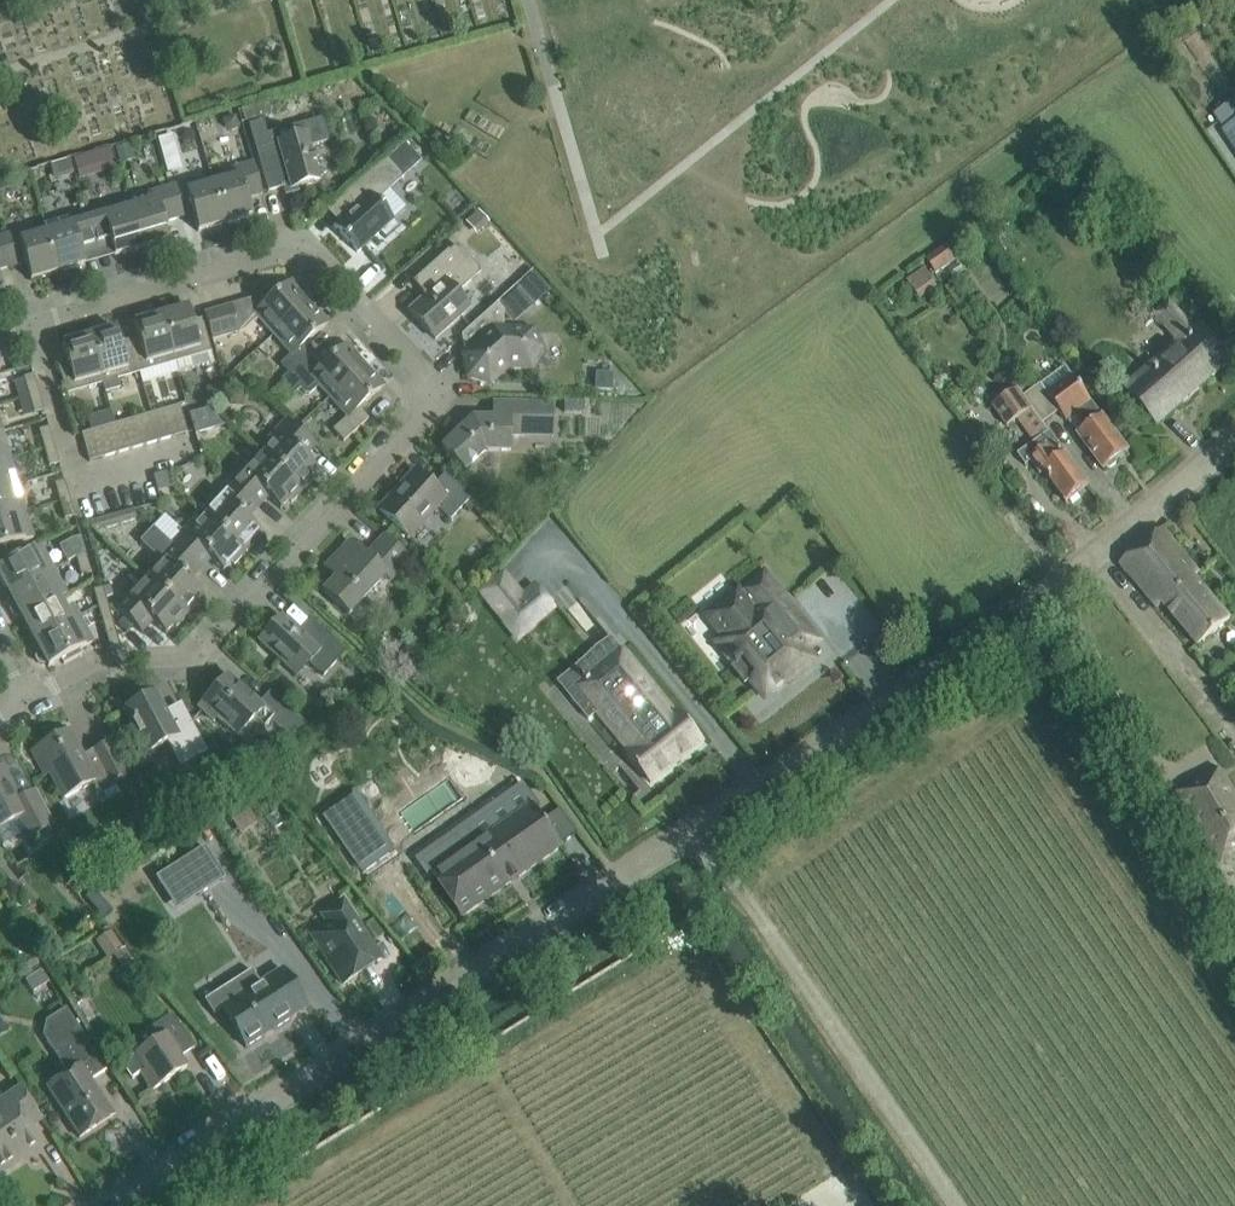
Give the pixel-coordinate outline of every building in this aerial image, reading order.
[(1224,131),(1234,147),(1234,102),(1234,101),(1216,113),(1227,129),(1224,131)] [(331,141),(324,118),(268,134),(264,121),(249,125),(256,150),(262,169),(268,192),(289,186),(290,190),(321,181),(311,147),(331,141)] [(172,135),(157,139),(162,155),(176,150),(172,135)] [(406,143),(387,160),(403,177),(422,161),(406,143)] [(377,201),(389,190),(390,189),(403,177),(387,160),(385,157),(371,170),(346,192),(357,205),(334,226),(358,253),(376,236),(394,220),(393,219),(377,201)] [(263,193),(256,170),(253,163),(224,171),(227,180),(213,183),(225,224),(253,216),(247,198),(263,193)] [(225,224),(213,183),(200,187),(198,179),(169,187),(178,218),(193,214),(198,231),(225,224)] [(164,222),(178,218),(169,187),(140,195),(143,204),(130,208),(142,248),(169,240),(164,222)] [(389,190),(377,201),(393,219),(406,207),(390,189),(389,190)] [(142,248),(130,208),(127,199),(86,211),(95,242),(110,238),(115,256),(142,248)] [(80,246),(95,242),(86,211),(57,220),(59,228),(46,232),(58,272),(85,264),(80,246)] [(58,272),(46,232),(33,236),(30,227),(2,236),(11,266),(26,262),(31,280),(58,272)] [(11,266),(2,236),(0,236),(0,270),(11,266)] [(935,274),(957,259),(946,244),(925,260),(935,274)] [(449,249),(431,265),(413,281),(424,293),(428,293),(427,299),(423,298),(410,310),(435,339),(453,323),(469,309),(455,293),(480,270),(459,247),(452,253),(449,249)] [(273,335),(311,302),(292,281),(266,304),(259,297),(205,312),(212,336),(212,340),(242,332),(258,318),(273,335)] [(329,322),(311,302),(273,335),(291,355),(280,364),(291,376),(313,356),(303,346),(329,322)] [(504,311),(498,303),(462,335),(466,354),(464,355),(469,377),(490,383),(507,367),(531,368),(542,350),(532,331),(503,329),(504,311)] [(1230,362),(1214,344),(1201,329),(1197,334),(1170,304),(1156,316),(1179,342),(1125,389),(1157,426),(1230,362)] [(189,307),(161,315),(174,361),(175,360),(179,372),(215,362),(210,347),(203,324),(194,326),(189,307)] [(174,361),(161,315),(134,323),(140,342),(131,345),(138,371),(174,361)] [(117,328),(89,336),(102,382),(103,382),(106,392),(118,388),(116,378),(138,371),(131,345),(122,347),(117,328)] [(102,382),(89,336),(62,344),(68,363),(59,366),(67,394),(68,394),(67,392),(90,385),(102,382)] [(330,398),(367,365),(348,344),(323,367),(313,356),(291,376),(284,382),(294,394),(301,388),(305,394),(310,394),(319,386),(330,398)] [(385,385),(367,365),(330,398),(347,417),(333,430),(344,441),(369,419),(359,408),(385,385)] [(1129,452),(1073,377),(1065,367),(1023,399),(1032,410),(1041,423),(1058,411),(1065,420),(1073,414),(1085,429),(1078,434),(1105,470),(1129,452)] [(16,380),(21,398),(39,393),(34,375),(16,380)] [(1032,410),(1023,399),(1017,391),(992,409),(1007,429),(1032,410)] [(44,410),(39,393),(21,398),(27,416),(44,410)] [(553,436),(554,405),(493,403),(493,419),(472,418),(442,448),(464,471),(485,451),(510,451),(510,435),(553,436)] [(180,405),(165,410),(173,438),(188,433),(180,405)] [(173,438),(165,410),(151,414),(159,442),(173,438)] [(209,410),(190,415),(195,431),(196,436),(226,427),(209,410)] [(151,414),(137,418),(145,446),(159,442),(151,414)] [(145,446),(137,418),(123,422),(132,450),(145,446)] [(316,446),(299,429),(296,428),(287,419),(268,439),(272,443),(262,454),(302,491),(312,480),(309,478),(318,469),(302,454),(311,444),(315,447),(316,446)] [(132,450),(123,422),(109,426),(118,454),(132,450)] [(118,454),(109,426),(96,430),(104,458),(118,454)] [(39,431),(44,448),(55,445),(49,427),(39,431)] [(104,458),(96,430),(82,434),(90,462),(104,458)] [(6,445),(3,432),(0,432),(0,461),(10,458),(6,445)] [(1089,486),(1049,433),(1018,455),(1026,466),(1032,462),(1041,475),(1044,472),(1067,504),(1089,486)] [(60,463),(55,445),(44,448),(49,466),(60,463)] [(292,502),(302,491),(262,454),(251,466),(247,462),(236,474),(227,466),(220,473),(254,505),(265,494),(281,509),(289,499),(292,502)] [(14,472),(10,458),(0,461),(0,490),(11,487),(7,473),(14,472)] [(445,474),(433,487),(416,471),(379,511),(408,537),(437,507),(451,520),(471,498),(445,474)] [(244,516),(254,505),(220,473),(213,481),(222,489),(211,501),(215,505),(204,516),(244,553),(254,543),(252,540),(260,531),(244,516)] [(54,483),(60,501),(70,498),(65,480),(54,483)] [(22,498),(15,500),(11,487),(0,490),(0,519),(26,511),(22,498)] [(75,516),(70,498),(60,501),(65,519),(75,516)] [(106,528),(137,519),(134,510),(90,523),(92,533),(106,528)] [(26,511),(0,519),(0,548),(33,538),(26,511)] [(235,564),(244,553),(204,516),(194,528),(189,524),(171,544),(197,567),(207,556),(223,571),(232,562),(235,564)] [(197,567),(171,544),(154,527),(140,541),(158,558),(153,564),(157,568),(147,579),(187,616),(197,605),(194,603),(203,593),(186,578),(197,567)] [(1201,574),(1168,535),(1163,529),(1121,565),(1158,609),(1163,605),(1199,647),(1231,620),(1196,578),(1201,574)] [(351,544),(328,568),(326,567),(325,567),(336,578),(324,591),(349,615),(385,575),(391,580),(410,559),(384,536),(366,556),(350,541),(349,542),(351,544)] [(71,540),(76,558),(86,555),(81,537),(71,540)] [(54,570),(41,545),(0,567),(0,576),(9,594),(54,570)] [(91,573),(86,555),(76,558),(81,576),(91,573)] [(67,594),(60,582),(54,570),(9,594),(14,602),(11,605),(10,610),(12,614),(16,616),(21,615),(22,618),(59,598),(67,594)] [(735,664),(759,693),(765,688),(769,692),(793,673),(796,678),(817,661),(808,650),(819,641),(766,575),(737,597),(735,594),(708,616),(742,659),(735,664)] [(177,626),(187,616),(147,579),(136,591),(132,587),(113,607),(125,617),(142,633),(144,632),(140,628),(149,618),(166,633),(174,624),(177,626)] [(93,590),(98,608),(108,605),(103,587),(93,590)] [(537,587),(502,616),(506,622),(521,609),(533,624),(554,607),(537,587)] [(35,642),(80,618),(73,606),(66,610),(59,598),(22,618),(35,642)] [(259,641),(277,657),(296,675),(308,662),(324,676),(346,652),(318,625),(306,639),(282,617),(259,641)] [(94,643),(82,621),(80,618),(35,642),(40,651),(37,654),(36,659),(38,663),(43,665),(47,664),(49,667),(62,660),(64,664),(82,654),(80,650),(94,643)] [(623,651),(589,679),(589,678),(581,684),(582,685),(578,688),(580,690),(571,698),(590,720),(599,713),(632,753),(619,764),(642,792),(704,741),(681,713),(677,716),(623,651)] [(198,707),(214,721),(217,717),(238,737),(254,719),(264,728),(271,721),(292,741),(309,729),(302,722),(285,706),(274,717),(228,675),(198,707)] [(131,732),(143,754),(143,755),(167,743),(180,767),(208,752),(193,724),(176,733),(155,694),(125,710),(136,730),(131,732)] [(32,750),(43,772),(45,776),(49,774),(63,799),(93,783),(100,796),(117,787),(115,782),(128,775),(109,741),(93,750),(100,762),(89,768),(85,762),(87,761),(70,730),(32,750)] [(453,769),(482,784),(493,763),(464,748),(453,769)] [(10,779),(3,766),(0,768),(0,829),(18,819),(29,839),(55,825),(36,789),(11,803),(1,783),(10,779)] [(1223,775),(1210,783),(1207,778),(1180,793),(1194,817),(1194,816),(1222,864),(1223,863),(1218,854),(1234,845),(1234,846),(1234,796),(1223,775)] [(357,795),(325,817),(363,872),(395,850),(357,795)] [(442,852),(425,865),(462,918),(563,846),(562,845),(545,820),(535,806),(495,835),(485,822),(474,830),(483,843),(451,865),(442,852)] [(561,809),(545,820),(562,845),(578,834),(561,809)] [(205,848),(156,879),(168,898),(191,884),(200,897),(226,880),(205,848)] [(344,984),(358,975),(381,960),(344,901),(323,915),(329,924),(312,935),(344,984)] [(134,960),(126,948),(113,956),(121,969),(134,960)] [(307,1008),(294,988),(282,969),(221,1008),(231,1022),(243,1043),(272,1025),(274,1029),(307,1008)] [(107,1070),(93,1050),(66,1008),(46,1022),(43,1036),(68,1074),(47,1087),(80,1137),(114,1115),(91,1080),(107,1070)] [(154,1027),(162,1039),(123,1064),(132,1078),(141,1073),(152,1090),(187,1067),(181,1057),(195,1048),(173,1014),(154,1027)] [(24,1157),(22,1153),(38,1142),(28,1127),(41,1118),(22,1089),(0,1103),(0,1173),(24,1157)]
